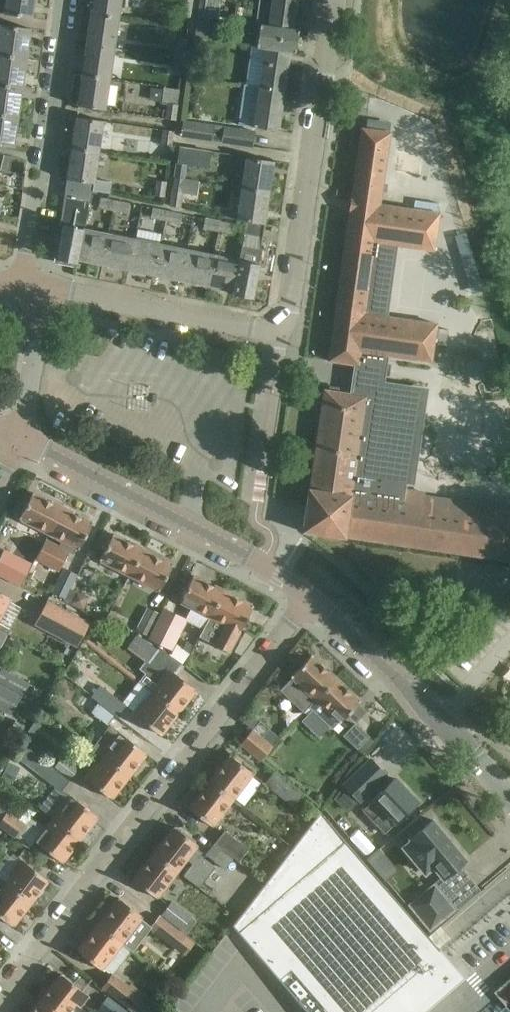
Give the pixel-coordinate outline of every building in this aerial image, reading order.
[(4,13),(31,17),(34,0),(6,0),(4,13)] [(91,10),(117,14),(119,0),(92,0),(91,10)] [(190,16),(192,0),(181,0),(179,14),(190,16)] [(197,15),(209,17),(211,1),(204,0),(199,0),(197,15)] [(260,3),(258,3),(256,24),(258,24),(292,29),(296,0),(261,0),(260,3)] [(91,10),(86,41),(112,45),(117,14),(91,10)] [(209,17),(197,15),(194,37),(205,39),(207,39),(210,17),(209,17)] [(25,58),(30,28),(0,24),(0,54),(25,58)] [(297,30),(292,29),(258,24),(254,46),(265,47),(288,50),(289,51),(294,51),(297,30)] [(203,55),(205,39),(194,37),(192,53),(203,55)] [(173,58),(184,60),(187,39),(176,38),(173,58)] [(86,41),(81,73),(108,77),(112,45),(86,41)] [(265,47),(259,87),(283,90),(289,51),(288,50),(265,47)] [(0,54),(0,84),(21,87),(25,58),(0,54)] [(171,72),(182,73),(184,60),(173,58),(171,72)] [(81,73),(77,105),(103,109),(108,77),(81,73)] [(0,84),(0,114),(17,117),(21,87),(0,84)] [(160,104),(167,105),(165,118),(175,120),(178,105),(177,105),(179,89),(163,87),(160,104)] [(240,108),(237,124),(277,130),(283,90),(259,87),(259,88),(256,110),(240,108)] [(17,117),(0,114),(0,145),(13,147),(17,117)] [(71,148),(98,152),(102,120),(76,117),(71,148)] [(214,124),(182,120),(180,136),(221,142),(251,146),(254,131),(223,126),(223,127),(213,126),(214,124)] [(361,128),(328,360),(358,365),(353,394),(338,392),(339,388),(329,387),(329,390),(324,390),(309,489),(308,488),(302,531),(345,538),(345,536),(509,561),(509,558),(509,504),(403,488),(417,387),(379,382),(382,356),(431,363),(437,323),(388,316),(398,246),(434,251),(440,212),(381,203),(390,132),(361,128)] [(172,146),(174,131),(163,130),(161,145),(172,146)] [(178,146),(176,163),(174,176),(185,178),(187,164),(208,167),(210,150),(178,146)] [(98,152),(71,148),(65,186),(91,190),(109,193),(110,182),(94,180),(98,152)] [(3,154),(0,166),(0,170),(9,172),(11,156),(3,154)] [(246,157),(241,195),(267,199),(273,161),(246,157)] [(164,197),(166,182),(155,180),(153,195),(164,197)] [(91,190),(65,186),(60,224),(63,225),(56,259),(75,262),(76,259),(74,259),(80,228),(84,229),(91,190)] [(171,191),(169,206),(181,207),(183,192),(171,191)] [(263,223),(267,199),(241,195),(237,219),(263,223)] [(111,210),(113,199),(100,197),(98,208),(111,210)] [(129,202),(113,199),(111,210),(127,213),(129,202)] [(165,221),(167,210),(152,207),(150,218),(165,221)] [(167,210),(165,221),(179,224),(182,213),(167,210)] [(217,231),(219,220),(205,218),(203,229),(217,231)] [(219,220),(217,231),(232,234),(234,223),(219,220)] [(80,228),(74,259),(76,259),(101,264),(107,234),(84,229),(80,228)] [(128,269),(133,239),(107,234),(101,264),(128,269)] [(154,275),(160,244),(133,239),(128,269),(154,275)] [(180,280),(186,249),(160,244),(154,275),(180,280)] [(232,294),(251,298),(258,263),(257,263),(259,249),(241,247),(239,260),(232,294)] [(206,285),(212,254),(186,249),(180,280),(206,285)] [(233,290),(239,260),(212,254),(206,285),(233,290)] [(49,533),(62,508),(32,492),(19,517),(49,533)] [(92,523),(62,508),(49,533),(61,540),(58,545),(46,539),(35,559),(58,571),(68,552),(72,554),(76,547),(79,548),(92,523)] [(129,574),(143,549),(112,534),(100,558),(129,574)] [(172,565),(143,549),(129,574),(159,589),(172,565)] [(20,586),(22,580),(24,576),(0,564),(0,576),(20,586)] [(64,569),(53,593),(64,598),(75,574),(64,569)] [(209,616),(222,591),(193,575),(179,601),(209,616)] [(252,606),(222,591),(209,616),(199,636),(229,652),(252,606)] [(10,597),(0,592),(0,615),(10,597)] [(47,600),(34,625),(76,648),(90,622),(47,600)] [(147,608),(136,630),(147,636),(158,613),(147,608)] [(163,609),(149,637),(171,649),(185,620),(163,609)] [(137,634),(126,648),(144,661),(139,669),(159,685),(153,693),(177,712),(195,689),(177,675),(183,666),(159,647),(157,650),(137,634)] [(280,690),(303,712),(308,706),(335,678),(311,655),(291,675),(292,677),(280,690)] [(29,684),(1,668),(0,671),(0,682),(22,695),(29,684)] [(85,674),(76,684),(91,696),(116,716),(124,705),(85,674)] [(359,701),(335,678),(308,706),(332,728),(338,721),(339,722),(359,701)] [(20,696),(0,685),(0,708),(11,714),(20,696)] [(177,712),(153,693),(147,701),(144,700),(133,714),(160,734),(177,712)] [(114,715),(91,696),(90,696),(87,694),(79,703),(107,725),(114,715)] [(34,736),(41,725),(33,720),(26,731),(34,736)] [(268,729),(268,728),(259,721),(252,730),(251,729),(239,744),(260,760),(278,738),(268,729)] [(109,724),(92,747),(104,756),(128,775),(145,753),(130,740),(119,732),(109,724)] [(355,724),(343,736),(357,750),(369,737),(355,724)] [(25,745),(16,756),(35,771),(56,787),(60,791),(61,789),(69,780),(25,745)] [(209,782),(231,799),(252,772),(230,755),(209,782)] [(78,769),(61,756),(53,767),(70,779),(78,769)] [(110,798),(128,775),(104,756),(97,765),(95,763),(84,777),(110,798)] [(369,758),(343,784),(360,801),(386,775),(369,758)] [(293,806),(302,795),(273,772),(264,784),(293,806)] [(394,778),(380,792),(373,799),(362,810),(384,833),(417,802),(394,778)] [(211,826),(231,799),(209,782),(188,808),(211,826)] [(62,811),(55,820),(79,839),(97,816),(70,795),(59,809),(62,811)] [(0,806),(0,826),(14,837),(25,823),(7,811),(0,806)] [(231,926),(232,927),(305,1011),(414,1011),(448,983),(449,962),(449,960),(442,951),(429,936),(320,811),(231,926)] [(418,815),(395,834),(403,845),(402,846),(424,872),(432,865),(442,878),(465,859),(432,819),(426,825),(418,815)] [(79,839),(55,820),(47,829),(45,827),(34,841),(61,862),(79,839)] [(154,853),(177,871),(186,859),(192,864),(183,875),(198,887),(214,867),(199,856),(202,853),(195,847),(197,844),(174,826),(154,853)] [(214,843),(233,857),(238,861),(248,849),(224,830),(214,843)] [(233,857),(214,843),(205,854),(224,869),(233,857)] [(177,871),(154,853),(133,880),(156,897),(177,871)] [(12,876),(5,884),(29,903),(47,880),(21,859),(9,874),(12,876)] [(5,884),(0,891),(0,916),(12,925),(29,903),(5,884)] [(434,884),(428,889),(409,904),(430,929),(454,909),(434,884)] [(98,925),(121,943),(142,916),(119,898),(98,925)] [(181,929),(191,916),(171,901),(161,914),(181,929)] [(176,949),(186,936),(160,915),(149,928),(176,949)] [(121,943),(98,925),(78,951),(101,969),(121,943)] [(39,1001),(53,1011),(68,1011),(75,1003),(79,1007),(88,995),(60,974),(39,1001)] [(128,986),(112,974),(102,988),(133,1011),(153,1011),(158,1005),(130,984),(128,986)] [(127,1011),(107,996),(97,1009),(101,1011),(127,1011)] [(31,1011),(53,1011),(39,1001),(31,1011)]
